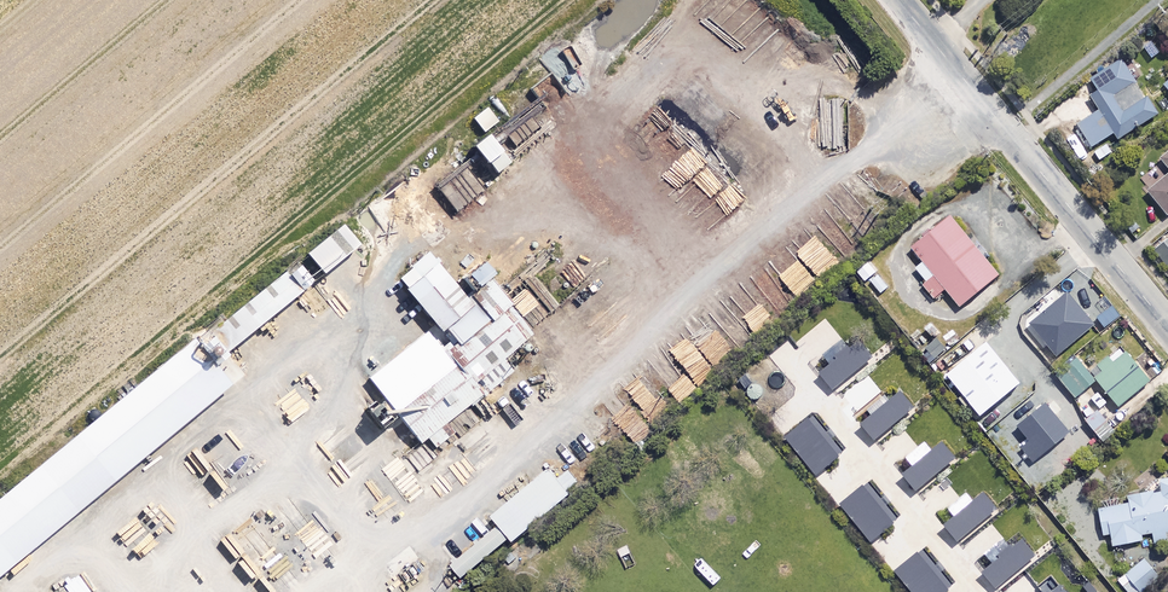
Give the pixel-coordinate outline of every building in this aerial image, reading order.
[(1144,94),(1141,96),(1135,87),(1138,85),(1123,60),(1089,81),(1097,93),(1090,97),(1099,111),(1074,127),(1088,149),(1112,134),(1116,141),(1157,115),(1144,94)] [(497,122),(485,108),(472,118),(484,133),(497,122)] [(470,149),(483,166),(485,164),(494,176),(507,165),(484,137),(470,149)] [(1158,161),(1167,174),(1167,153),(1158,161)] [(482,191),(465,170),(440,191),(457,212),(482,191)] [(1147,192),(1167,216),(1167,215),(1167,175),(1147,192)] [(878,225),(866,212),(850,226),(863,240),(878,225)] [(998,275),(949,217),(913,248),(924,261),(912,271),(934,298),(945,289),(960,308),(998,275)] [(357,245),(342,226),(306,256),(322,274),(357,245)] [(1154,252),(1167,268),(1167,240),(1154,252)] [(475,305),(437,259),(403,287),(452,346),(388,399),(427,446),(525,366),(516,355),(533,341),(492,291),(475,305)] [(491,275),(479,262),(464,276),(476,289),(491,275)] [(876,272),(868,263),(856,273),(864,282),(876,272)] [(321,290),(301,267),(213,339),(233,363),(321,290)] [(888,288),(877,274),(869,280),(880,294),(888,288)] [(1093,325),(1065,292),(1029,323),(1057,356),(1093,325)] [(818,373),(832,390),(872,356),(859,341),(849,349),(846,345),(833,356),(835,358),(818,373)] [(947,374),(981,415),(1019,384),(985,343),(947,374)] [(241,390),(205,347),(53,471),(89,515),(241,390)] [(1148,382),(1120,347),(1089,372),(1118,407),(1148,382)] [(1095,380),(1077,359),(1055,377),(1074,399),(1095,380)] [(860,424),(874,441),(914,409),(899,391),(888,400),(881,391),(861,408),(869,417),(860,424)] [(1045,415),(1040,408),(1017,427),(1026,439),(1019,445),(1038,469),(1057,454),(1051,447),(1077,427),(1058,404),(1045,415)] [(816,475),(838,456),(805,417),(782,437),(816,475)] [(903,474),(917,491),(956,458),(942,440),(931,449),(924,441),(904,457),(911,466),(903,474)] [(510,537),(513,542),(568,495),(566,493),(576,485),(565,471),(555,479),(547,471),(492,517),(498,523),(510,537)] [(1096,506),(1101,535),(1111,533),(1113,546),(1143,541),(1143,536),(1153,534),(1155,546),(1167,543),(1167,479),(1160,480),(1161,491),(1150,493),(1149,490),(1127,494),(1128,501),(1096,506)] [(871,543),(894,523),(860,485),(838,504),(871,543)] [(945,525),(959,542),(999,509),(984,491),(973,500),(966,492),(946,508),(954,517),(945,525)] [(510,537),(498,523),(449,564),(461,578),(510,537)] [(1107,557),(1092,537),(1081,546),(1096,565),(1107,557)] [(982,571),(996,589),(1036,555),(1023,539),(1013,547),(1010,544),(997,555),(999,557),(982,571)] [(949,591),(915,552),(893,571),(911,591),(947,591),(949,591)] [(1145,558),(1125,574),(1130,580),(1122,586),(1127,591),(1141,591),(1160,577),(1145,558)]
